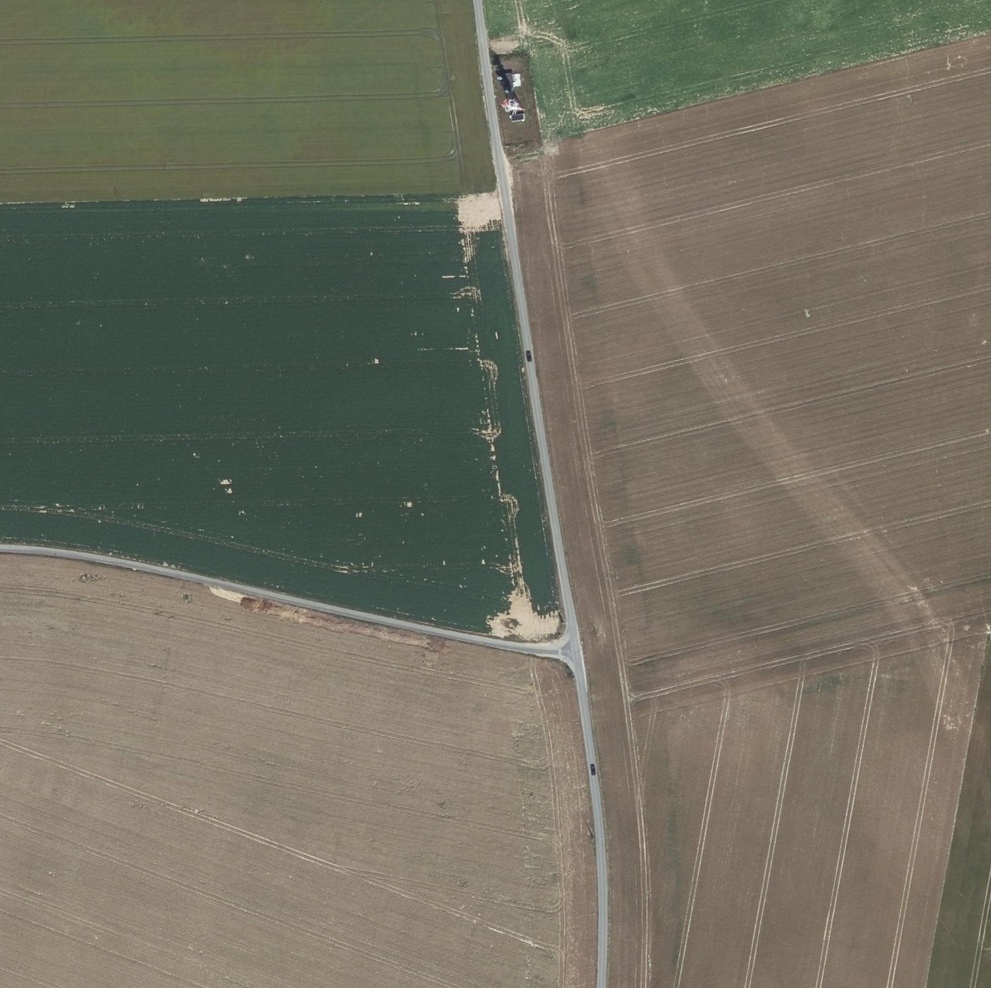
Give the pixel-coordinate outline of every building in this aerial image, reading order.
[(502,75),(503,89),(514,88),(513,75),(502,75)]
